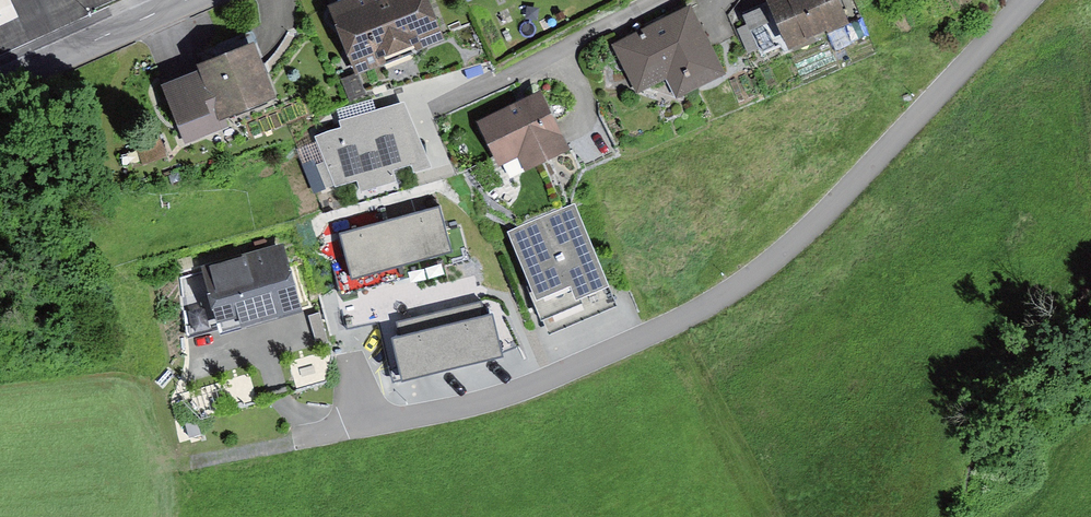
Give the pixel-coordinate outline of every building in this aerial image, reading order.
[(330,1),(357,72),(445,39),(431,0),(332,0),(330,1)] [(748,13),(764,50),(788,40),(791,40),(849,16),(842,0),(774,0),(775,2),(748,13)] [(691,3),(611,42),(635,92),(667,76),(676,94),(724,71),(691,3)] [(198,64),(164,77),(189,141),(245,119),(240,108),(278,94),(255,37),(196,60),(198,64)] [(571,144),(542,86),(479,118),(502,163),(518,154),(525,167),(571,144)] [(342,124),(317,133),(325,158),(317,161),(326,187),(357,176),(361,188),(430,164),(406,95),(340,118),(342,124)] [(160,135),(137,144),(145,164),(168,155),(160,135)] [(573,202),(507,230),(550,331),(617,303),(573,202)] [(439,204),(340,231),(352,275),(451,248),(439,204)] [(285,243),(203,266),(204,271),(179,277),(185,336),(221,330),(303,306),(285,243)] [(479,300),(397,318),(399,329),(392,331),(402,374),(501,352),(491,306),(481,308),(479,300)]
